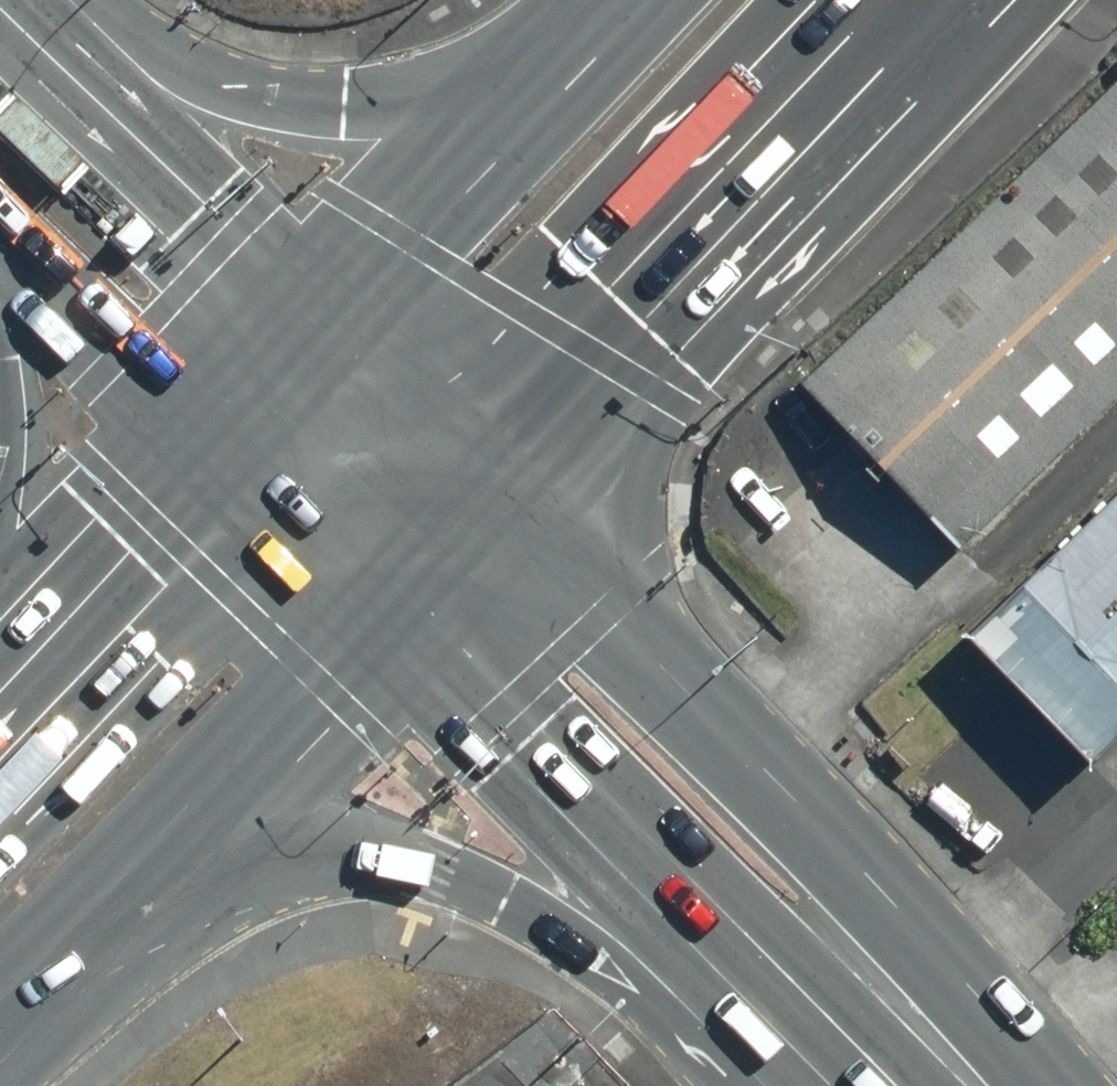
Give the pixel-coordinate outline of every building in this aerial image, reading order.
[(748,384),(924,575),(1116,398),(1116,46),(748,384)] [(936,646),(1073,793),(1116,753),(1116,480),(936,646)]
